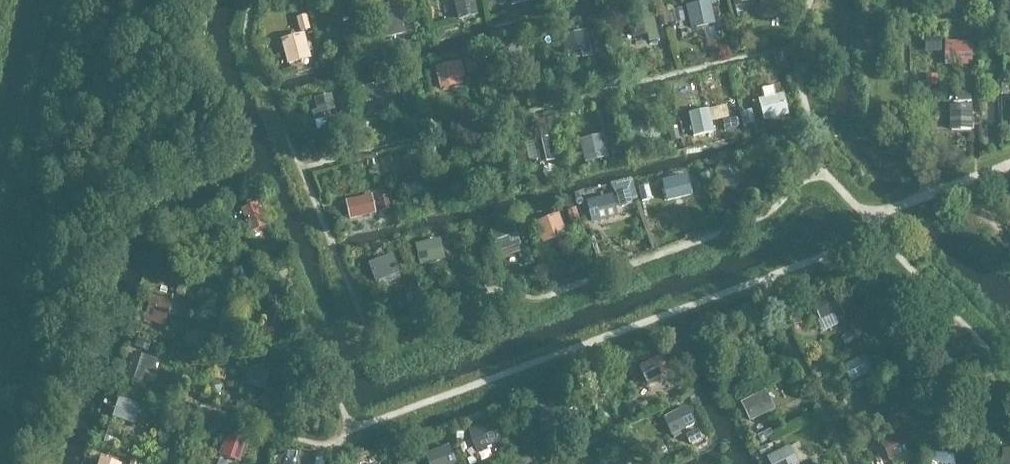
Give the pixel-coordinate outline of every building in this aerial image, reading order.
[(459,19),(480,13),(477,0),(454,0),(459,19)] [(718,23),(712,0),(703,0),(686,4),(693,29),(718,23)] [(611,22),(615,41),(654,32),(650,13),(611,22)] [(270,38),(278,59),(304,48),(296,28),(270,38)] [(928,39),(928,50),(945,50),(944,38),(928,39)] [(947,63),(975,64),(976,39),(947,39),(947,63)] [(439,89),(466,86),(463,61),(437,64),(439,89)] [(377,78),(343,86),(348,106),(382,98),(377,78)] [(759,115),(794,108),(790,89),(755,96),(759,115)] [(310,98),(316,119),(339,113),(334,92),(310,98)] [(954,135),(993,135),(993,103),(954,103),(954,135)] [(692,134),(714,132),(712,108),(690,110),(692,134)] [(582,137),(588,161),(610,156),(604,132),(582,137)] [(537,163),(555,159),(550,136),(532,139),(537,163)] [(736,159),(713,170),(724,191),(747,180),(736,159)] [(424,173),(404,178),(411,200),(430,195),(424,173)] [(663,178),(668,200),(694,194),(690,173),(663,178)] [(646,184),(636,186),(633,176),(614,182),(621,205),(649,197),(646,184)] [(587,198),(614,191),(612,183),(585,190),(587,198)] [(373,192),(381,210),(393,205),(386,186),(373,192)] [(593,221),(618,213),(612,192),(586,201),(593,221)] [(370,193),(343,200),(348,220),(375,213),(370,193)] [(239,209),(249,235),(267,228),(257,202),(239,209)] [(555,214),(530,225),(539,246),(564,234),(555,214)] [(514,221),(489,230),(499,256),(524,247),(514,221)] [(443,237),(416,242),(421,265),(447,259),(443,237)] [(385,247),(358,260),(371,288),(398,275),(385,247)] [(822,294),(804,307),(816,324),(835,311),(822,294)] [(153,368),(158,358),(135,348),(125,374),(143,381),(149,366),(153,368)] [(245,354),(238,377),(265,385),(273,363),(245,354)] [(845,364),(852,380),(873,369),(866,354),(845,364)] [(642,363),(651,389),(673,381),(664,355),(642,363)] [(726,404),(737,424),(765,410),(755,390),(726,404)] [(118,394),(110,419),(138,428),(146,404),(118,394)] [(550,395),(530,409),(541,425),(561,411),(550,395)] [(676,402),(652,416),(665,439),(689,426),(676,402)] [(470,426),(478,449),(503,442),(496,418),(470,426)] [(868,442),(879,461),(906,446),(895,427),(868,442)] [(226,434),(218,461),(226,463),(246,463),(249,447),(226,434)] [(431,463),(459,463),(450,443),(426,453),(431,463)] [(792,446),(768,452),(771,463),(797,463),(792,446)] [(934,449),(934,463),(958,463),(958,450),(934,449)] [(993,450),(993,463),(1009,463),(1009,449),(993,450)] [(98,463),(123,463),(124,461),(101,454),(98,463)]
